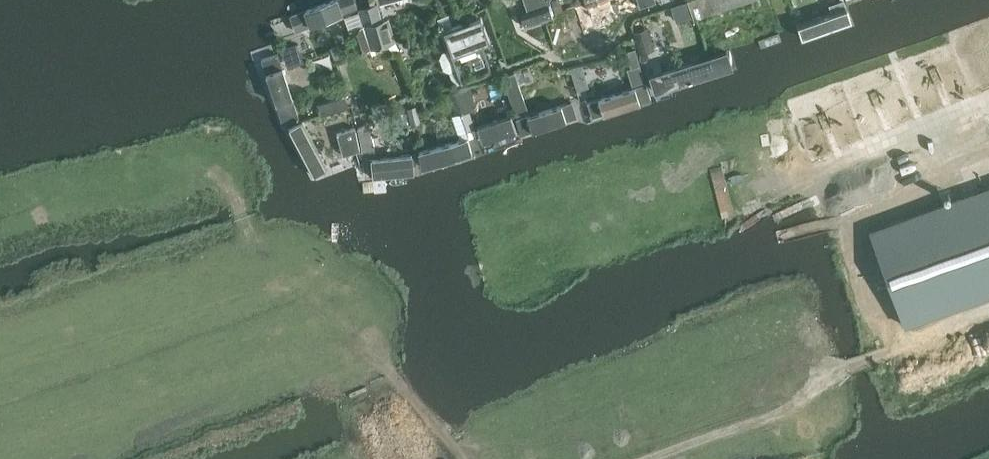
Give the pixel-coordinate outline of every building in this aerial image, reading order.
[(353,0),(331,0),(290,16),(297,32),(357,9),(353,0)] [(527,10),(542,5),(549,3),(550,2),(550,1),(550,0),(524,0),(527,10)] [(550,1),(550,2),(554,12),(561,9),(558,0),(552,0),(550,1)] [(589,48),(605,43),(601,30),(618,24),(610,0),(598,0),(587,3),(576,7),(589,48)] [(694,18),(750,0),(688,0),(687,0),(694,18)] [(685,2),(672,6),(676,21),(690,17),(685,2)] [(380,10),(381,10),(380,6),(379,3),(369,5),(359,7),(361,14),(364,25),(371,49),(389,45),(380,10)] [(525,26),(553,17),(549,3),(542,5),(527,10),(521,12),(525,26)] [(636,3),(626,6),(628,11),(637,8),(636,3)] [(802,39),(852,22),(846,5),(796,22),(802,39)] [(443,28),(453,24),(449,14),(438,18),(441,28),(443,28)] [(453,24),(443,28),(462,81),(492,70),(490,66),(485,52),(482,43),(490,40),(481,15),(462,22),(461,21),(453,24)] [(364,25),(347,30),(357,54),(371,49),(364,25)] [(647,28),(636,32),(643,52),(644,51),(654,48),(647,28)] [(287,45),(295,63),(308,58),(300,39),(287,45)] [(636,48),(627,51),(631,66),(628,68),(632,85),(645,81),(636,48)] [(648,74),(653,91),(732,67),(727,50),(648,74)] [(300,118),(277,52),(261,58),(283,124),(300,118)] [(517,115),(528,111),(514,73),(504,76),(517,115)] [(586,102),(591,119),(652,100),(646,83),(586,102)] [(457,113),(469,109),(477,106),(470,85),(450,92),(457,113)] [(858,94),(832,104),(837,119),(864,110),(858,94)] [(344,95),(317,104),(321,114),(347,105),(344,95)] [(515,119),(521,136),(578,118),(573,101),(515,119)] [(415,107),(408,109),(412,125),(419,123),(415,107)] [(457,113),(453,114),(459,133),(475,128),(469,109),(457,113)] [(476,126),(481,142),(516,130),(511,114),(476,126)] [(288,128),(314,176),(328,169),(302,121),(288,128)] [(362,126),(357,127),(362,151),(375,149),(370,123),(362,125),(362,126)] [(355,128),(337,133),(343,156),(360,150),(355,128)] [(473,154),(468,137),(419,152),(424,168),(473,154)] [(413,173),(412,155),(372,159),(374,177),(413,173)] [(870,189),(874,200),(889,195),(885,184),(870,189)] [(869,230),(903,324),(988,293),(988,186),(869,230)]
